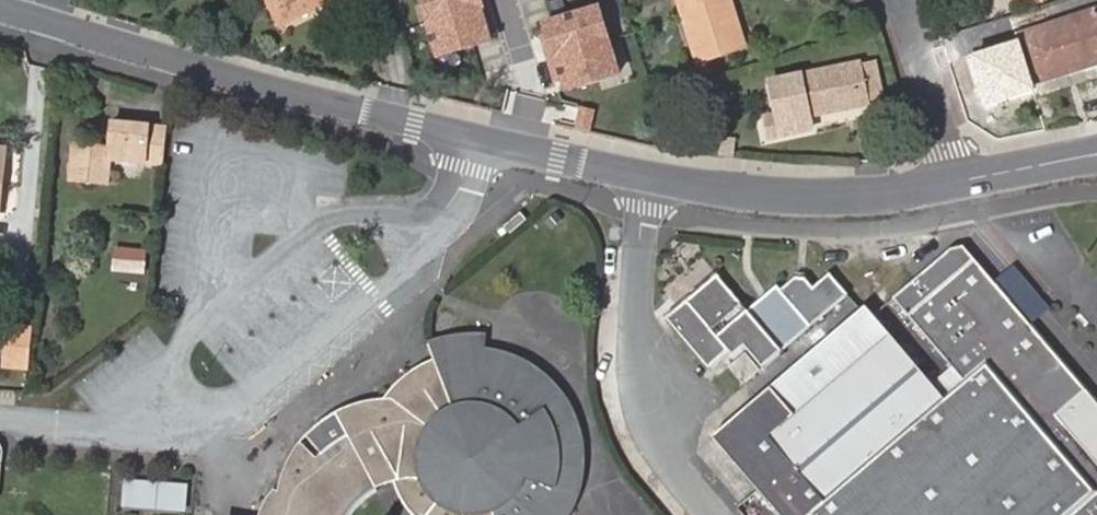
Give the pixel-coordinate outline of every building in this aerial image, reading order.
[(282,14),(310,0),(275,0),(282,14)] [(729,0),(677,0),(698,61),(744,47),(729,0)] [(1017,37),(1031,83),(1096,61),(1096,11),(1017,37)] [(810,129),(808,117),(884,102),(875,61),(770,81),(775,112),(760,115),(765,140),(780,137),(780,134),(810,129)] [(148,162),(151,127),(110,124),(108,148),(73,146),(70,179),(105,182),(108,159),(148,162)] [(164,128),(151,127),(148,162),(161,163),(164,128)] [(525,220),(518,212),(501,226),(508,234),(525,220)] [(959,273),(974,260),(963,248),(950,248),(943,253),(959,273)] [(974,260),(959,273),(943,253),(893,296),(964,383),(946,399),(868,308),(719,443),(782,514),(1096,514),(1096,403),(974,260)] [(853,294),(833,272),(817,286),(808,277),(798,278),(783,290),(780,287),(752,311),(722,276),(672,320),(715,370),(735,354),(737,356),(749,346),(769,369),(853,294)] [(2,364),(26,367),(29,328),(6,326),(2,364)] [(494,514),(566,514),(570,507),(574,497),(577,488),(579,479),(580,470),(581,459),(580,449),(579,441),(577,432),(574,423),(571,416),(567,406),(561,397),(555,389),(547,381),(540,375),(534,370),(526,365),(519,362),(510,358),(500,355),(490,352),(482,351),(482,338),(476,337),(467,337),(455,338),(448,340),(436,344),(429,347),(435,367),(430,368),(420,373),(411,379),(403,385),(396,393),(391,399),(380,400),(370,401),(357,404),(344,409),(333,414),(321,422),(311,431),(305,437),(300,443),(294,451),(288,461),(284,471),(280,481),(277,491),(276,503),(275,512),(274,514),(358,514),(361,511),(368,503),(375,498),(381,494),(378,489),(381,487),(393,482),(400,480),(413,479),(421,479),(421,471),(416,454),(426,432),(434,422),(437,420),(445,414),(454,410),(465,408),(478,408),(487,410),(496,413),(504,419),(513,427),(518,435),(523,447),(525,455),(525,467),(522,479),(519,486),(513,495),(507,501),(498,507),(492,510),(494,514)] [(764,372),(749,355),(732,370),(747,388),(764,372)] [(492,510),(498,507),(507,501),(513,495),(519,486),(522,479),(525,467),(525,455),(523,447),(518,435),(513,427),(504,419),(496,413),(487,410),(478,408),(465,408),(454,410),(445,414),(437,420),(434,422),(426,432),(416,454),(421,471),(421,479),(413,479),(400,480),(393,482),(394,486),(397,494),(403,505),(411,514),(494,514),(492,510)] [(125,482),(123,508),(187,512),(188,486),(125,482)]
